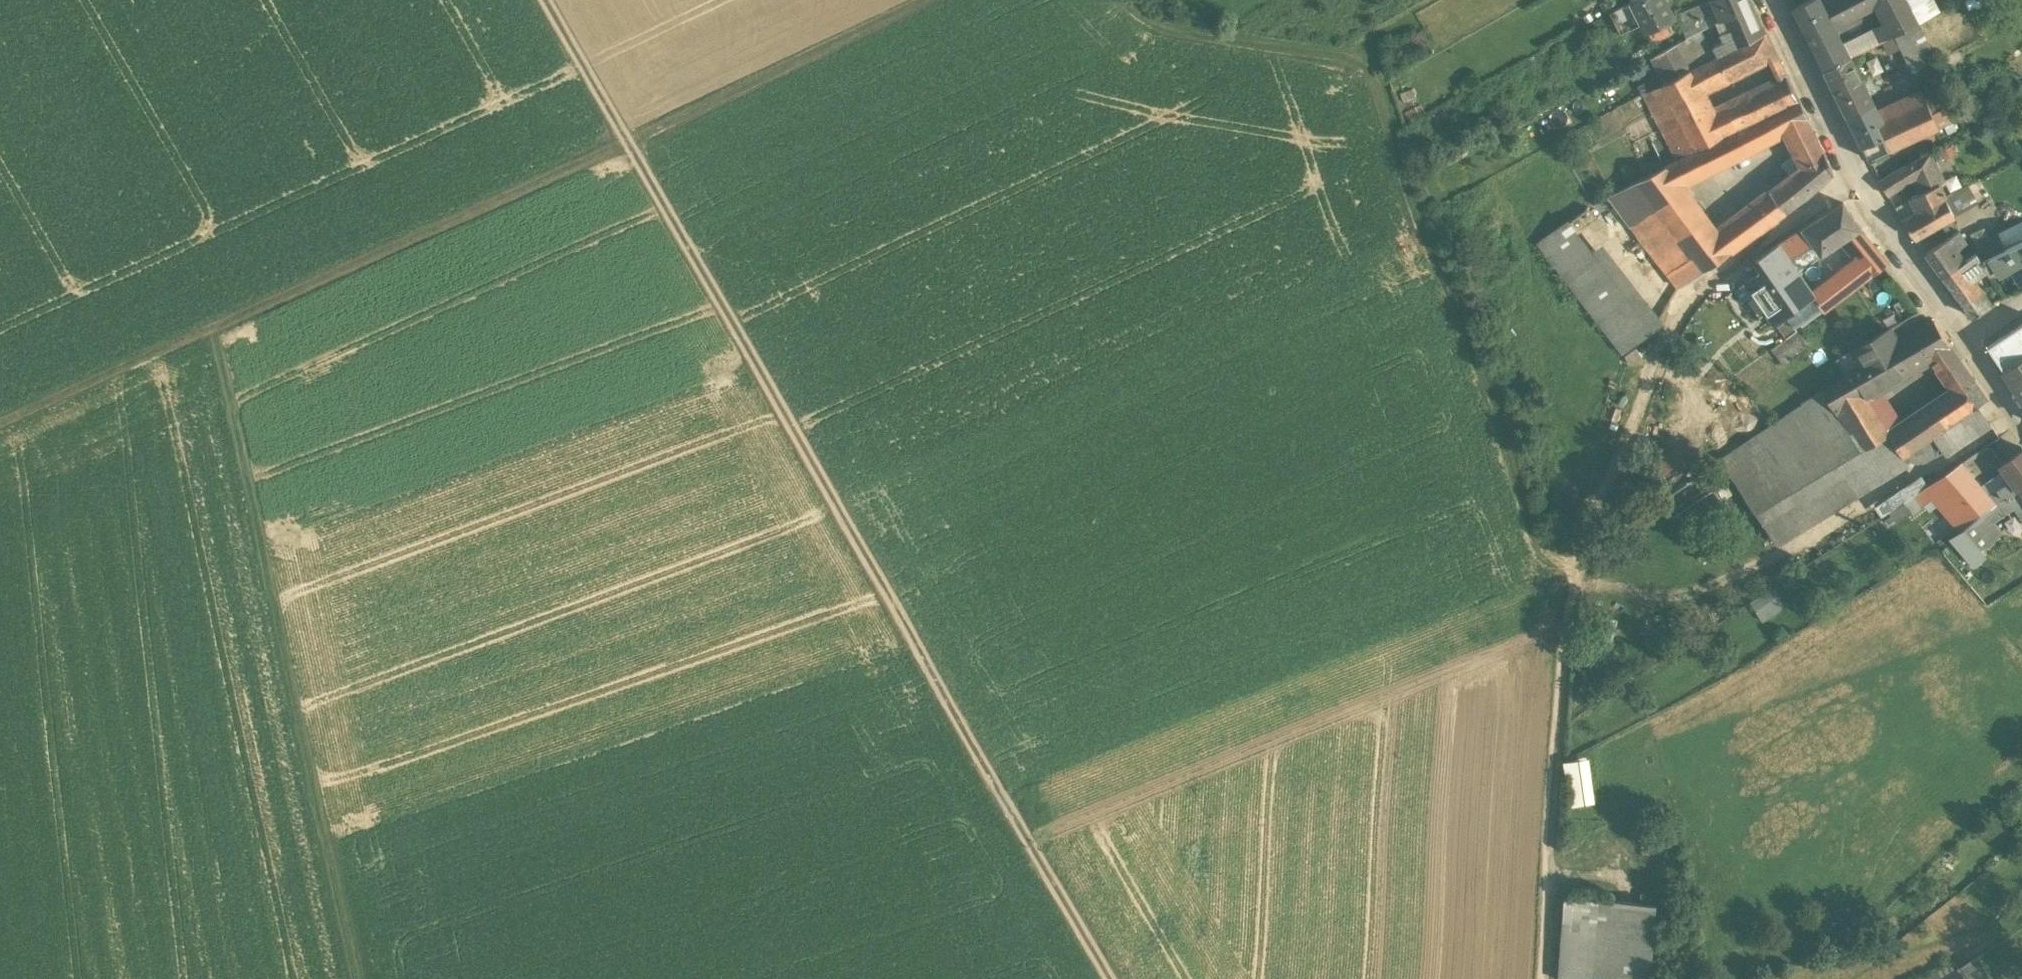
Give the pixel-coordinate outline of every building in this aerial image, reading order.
[(1633,4),(1632,1),(1610,12),(1620,32),(1642,22),(1647,32),(1667,21),(1672,19),(1663,0),(1641,0),(1633,4)] [(1754,6),(1751,0),(1714,0),(1711,2),(1720,20),(1754,6)] [(1825,70),(1850,57),(1837,26),(1823,0),(1804,0),(1790,7),(1825,70)] [(1837,26),(1874,7),(1871,0),(1823,0),(1837,26)] [(1874,7),(1882,21),(1871,27),(1879,43),(1894,35),(1918,23),(1940,12),(1934,0),(1871,0),(1874,7)] [(1678,17),(1686,38),(1701,30),(1716,22),(1720,20),(1711,2),(1678,17)] [(1754,6),(1720,20),(1716,22),(1724,41),(1715,46),(1719,54),(1733,47),(1753,37),(1765,31),(1754,6)] [(1647,32),(1652,42),(1672,32),(1667,21),(1647,32)] [(1918,23),(1894,35),(1911,73),(1936,61),(1918,23)] [(1690,69),(1714,57),(1701,30),(1686,38),(1678,42),(1650,57),(1658,72),(1638,83),(1643,94),(1690,69)] [(1719,54),(1714,57),(1690,69),(1701,90),(1770,57),(1776,54),(1765,31),(1753,37),(1733,47),(1719,54)] [(1650,57),(1678,42),(1672,32),(1652,42),(1636,51),(1641,62),(1650,57)] [(1624,52),(1612,58),(1619,74),(1631,67),(1624,52)] [(1787,76),(1776,54),(1770,57),(1781,79),(1787,76)] [(1850,57),(1825,70),(1855,131),(1875,120),(1876,123),(1882,121),(1850,57)] [(1741,98),(1712,112),(1701,90),(1690,69),(1643,94),(1663,133),(1676,157),(1752,120),(1741,98)] [(1781,79),(1741,98),(1752,120),(1798,98),(1787,76),(1781,79)] [(1947,110),(1933,80),(1917,86),(1925,102),(1926,101),(1933,116),(1947,110)] [(1796,101),(1666,166),(1681,186),(1782,133),(1808,119),(1799,99),(1796,100),(1796,101)] [(1882,121),(1876,123),(1889,150),(1938,128),(1933,116),(1926,101),(1925,102),(1882,121)] [(1832,170),(1808,119),(1782,133),(1797,165),(1767,186),(1786,210),(1810,193),(1832,170)] [(1875,120),(1855,131),(1869,160),(1887,151),(1889,150),(1876,123),(1875,120)] [(1941,161),(1938,153),(1929,157),(1932,165),(1941,161)] [(1932,165),(1929,157),(1913,165),(1918,178),(1924,194),(1942,186),(1932,165)] [(1913,165),(1879,182),(1887,196),(1910,180),(1918,178),(1913,165)] [(1734,248),(1716,224),(1681,186),(1666,166),(1605,196),(1627,224),(1676,287),(1704,270),(1734,248)] [(1970,185),(1945,199),(1955,217),(1979,203),(1970,185)] [(1786,210),(1767,186),(1716,224),(1734,248),(1786,210)] [(1924,194),(1912,200),(1917,216),(1903,221),(1914,239),(1955,217),(1945,199),(1941,190),(1943,189),(1942,186),(1924,194)] [(1612,235),(1627,224),(1605,196),(1592,202),(1590,204),(1612,235)] [(1843,203),(1803,228),(1815,244),(1835,228),(1860,259),(1871,275),(1890,261),(1843,203)] [(1567,217),(1535,241),(1621,353),(1653,329),(1567,217)] [(1815,244),(1803,228),(1779,243),(1792,261),(1815,244)] [(1943,277),(1967,259),(1959,248),(1968,241),(1960,230),(1926,253),(1943,277)] [(1970,244),(1975,254),(1976,253),(1981,260),(1989,256),(2005,249),(1997,232),(1970,244)] [(1990,256),(2000,273),(2011,265),(2020,280),(2021,278),(2021,241),(1990,256)] [(1779,243),(1756,259),(1769,279),(1772,284),(1778,293),(1772,298),(1791,324),(1795,330),(1825,308),(1814,293),(1792,261),(1779,243)] [(1975,254),(1967,259),(1943,277),(1972,318),(1994,305),(1975,278),(1995,266),(1989,256),(1981,260),(1976,253),(1975,254)] [(1784,329),(1791,324),(1772,298),(1778,293),(1772,284),(1769,279),(1756,259),(1742,270),(1784,329)] [(1860,259),(1814,293),(1825,308),(1871,275),(1860,259)] [(1917,311),(1891,325),(1901,341),(1926,326),(1917,311)] [(1897,343),(1862,363),(1878,388),(1931,357),(1942,373),(1961,362),(1934,322),(1926,326),(1901,341),(1897,343)] [(1988,348),(2003,371),(2019,361),(2018,360),(2021,358),(2021,324),(1988,348)] [(1858,365),(1862,363),(1856,351),(1890,331),(1897,343),(1901,341),(1891,325),(1848,349),(1858,365)] [(1807,345),(1795,330),(1770,349),(1782,365),(1807,345)] [(1890,331),(1856,351),(1862,363),(1897,343),(1890,331)] [(1642,356),(1636,348),(1624,357),(1631,365),(1642,356)] [(1833,358),(1845,378),(1852,374),(1850,370),(1858,365),(1848,349),(1833,358)] [(2018,360),(2019,361),(2003,371),(2021,400),(2021,358),(2018,360)] [(1961,362),(1942,373),(1954,391),(1969,413),(1978,406),(1987,400),(1961,362)] [(1908,466),(1903,457),(1888,435),(1901,426),(1878,388),(1862,363),(1858,365),(1850,370),(1852,374),(1845,378),(1823,391),(1768,426),(1718,458),(1777,548),(1908,466)] [(1901,426),(1888,435),(1903,457),(1914,450),(1969,413),(1954,391),(1901,426)] [(1978,406),(1969,413),(1914,450),(1924,465),(1942,453),(1945,458),(1992,427),(1978,406)] [(2003,466),(2005,469),(2020,491),(2021,490),(2021,453),(2003,466)] [(1982,493),(1981,486),(1963,464),(1947,475),(1970,503),(1982,493)] [(2009,498),(2020,491),(2005,469),(1981,486),(1982,493),(1994,507),(1997,505),(2009,498)] [(1970,503),(1947,475),(1926,489),(1938,504),(1962,532),(1981,516),(1994,507),(1982,493),(1970,503)] [(1928,513),(1938,504),(1926,489),(1888,514),(1896,525),(1923,508),(1928,513)] [(2020,491),(2009,498),(2012,504),(2021,497),(2021,490),(2020,491)] [(2004,517),(2014,512),(2021,524),(2021,497),(2012,504),(2009,498),(1997,505),(2004,517)] [(2004,517),(1997,505),(1994,507),(1981,516),(1962,532),(1981,555),(2000,538),(1989,525),(2004,517)] [(1949,541),(1973,569),(1985,559),(1981,555),(1962,532),(1949,541)] [(1774,588),(1749,604),(1761,623),(1778,612),(1771,600),(1778,596),(1774,588)] [(1565,900),(1559,978),(1651,978),(1656,905),(1565,900)] [(1958,967),(1965,978),(1989,978),(1975,957),(1958,967)] [(1958,967),(1938,978),(1965,978),(1958,967)]
